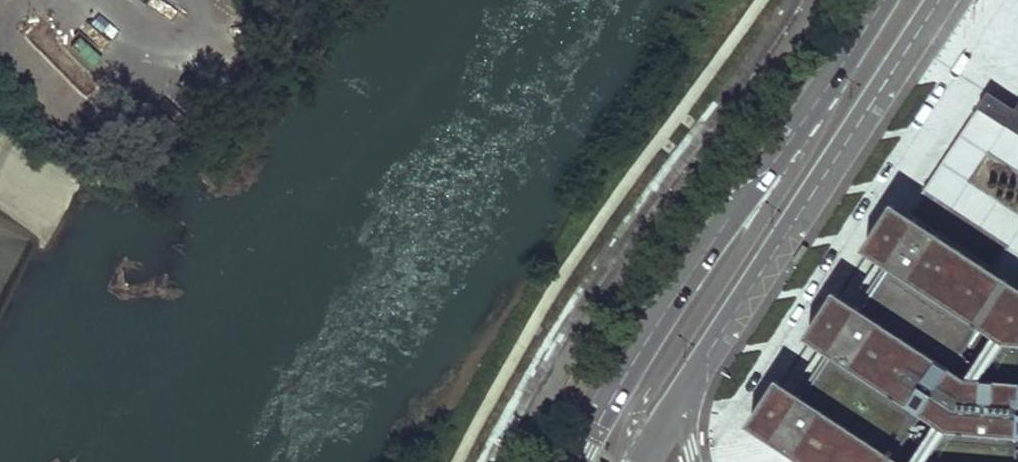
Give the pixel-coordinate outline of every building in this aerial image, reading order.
[(1010,111),(985,95),(920,194),(1012,254),(993,284),(1005,291),(1017,292),(1017,100),(1010,111)] [(912,224),(891,209),(860,256),(882,271),(909,230),(912,224)] [(1005,291),(993,284),(909,230),(882,271),(855,312),(826,355),(797,399),(767,445),(759,440),(759,441),(792,461),(1017,461),(1017,292),(1005,291)] [(808,246),(802,242),(792,258),(798,262),(808,246)] [(826,355),(855,312),(833,297),(805,342),(826,355)] [(797,399),(776,386),(746,432),(759,440),(767,445),(797,399)]
